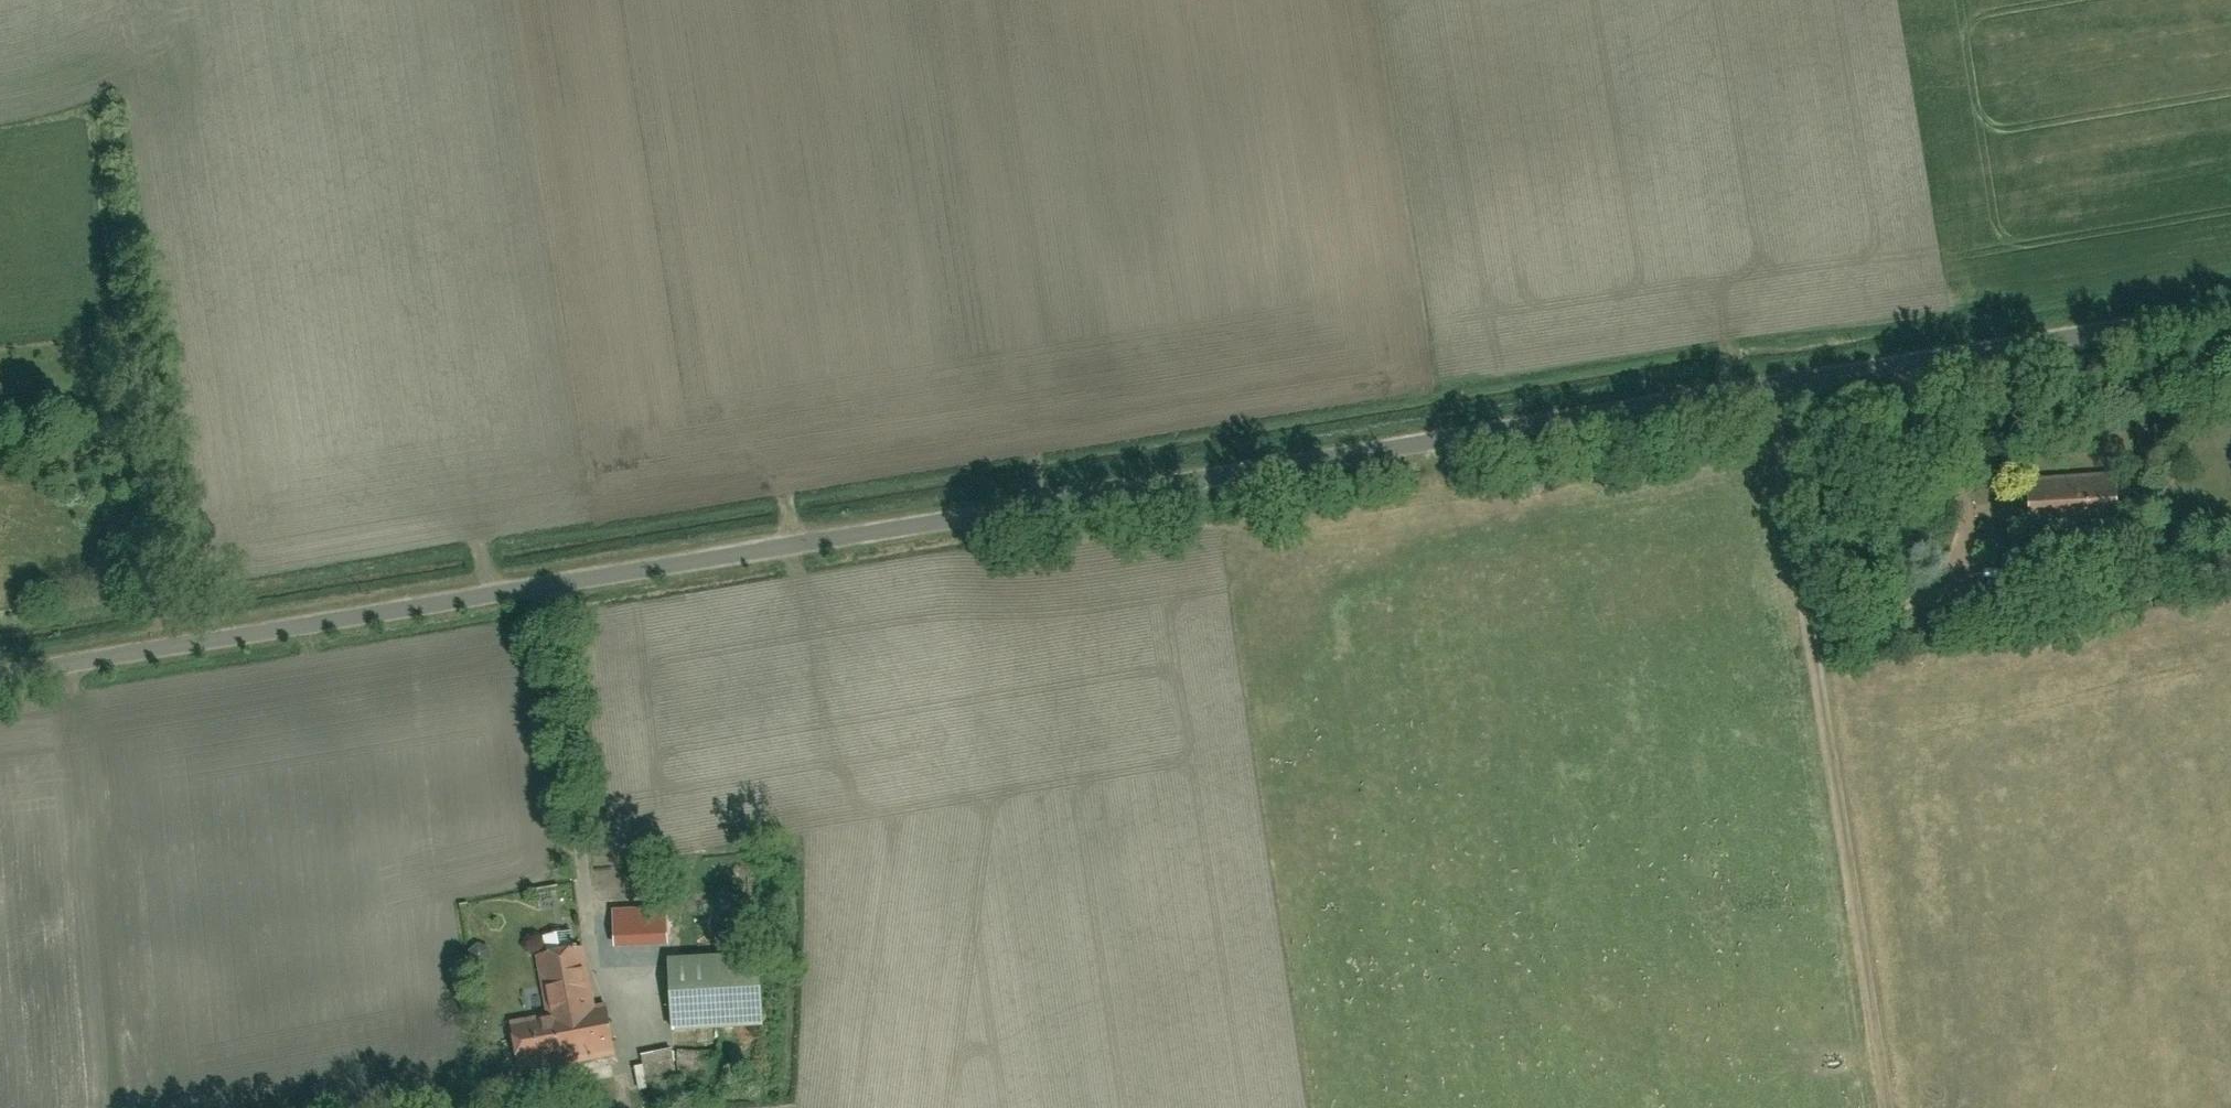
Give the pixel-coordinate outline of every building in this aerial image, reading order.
[(2023,481),(2022,545),(2122,547),(2123,482),(2023,481)] [(504,1033),(509,1077),(606,1065),(600,1014),(584,1016),(576,954),(560,956),(558,937),(538,939),(541,960),(533,961),(542,1028),(504,1033)] [(616,942),(619,984),(658,981),(654,939),(616,942)] [(664,969),(665,1038),(759,1036),(758,967),(664,969)] [(751,1048),(735,1052),(738,1065),(754,1061),(751,1048)] [(629,1063),(635,1099),(673,1092),(667,1056),(629,1063)] [(590,1085),(618,1078),(615,1065),(587,1072),(590,1085)] [(712,1067),(678,1070),(680,1091),(714,1088),(712,1067)]
